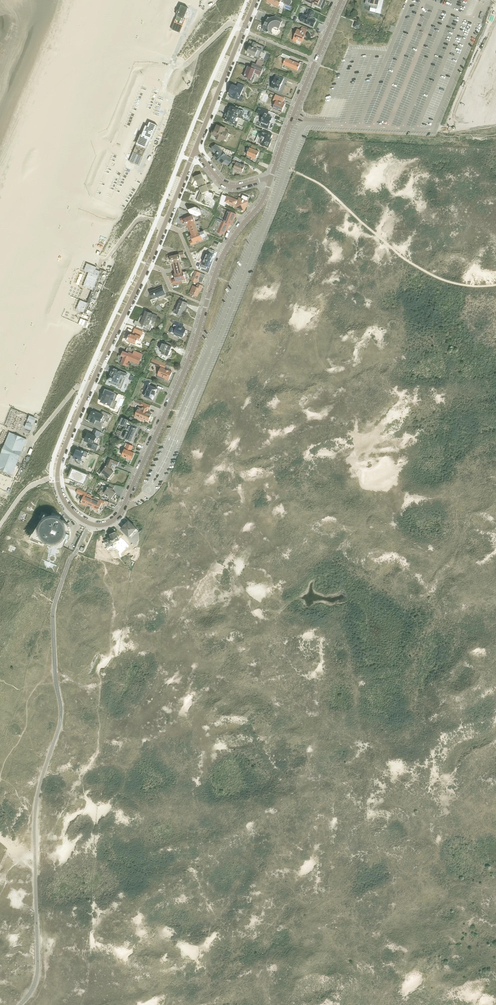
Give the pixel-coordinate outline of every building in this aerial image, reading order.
[(365,4),(377,9),(378,5),(379,5),(380,0),(366,0),(365,4)] [(303,14),(300,20),(313,26),(316,20),(312,18),(315,11),(309,9),(306,16),(303,14)] [(263,27),(263,30),(273,34),(273,33),(277,34),(279,30),(283,20),(281,19),(282,17),(276,15),(275,16),(273,17),(270,17),(268,18),(266,20),(265,21),(264,24),(263,27)] [(392,33),(394,27),(388,24),(385,30),(392,33)] [(302,42),(307,29),(302,27),(301,30),(297,29),(293,40),(296,41),(297,39),(302,42)] [(259,59),(260,60),(261,57),(260,57),(262,51),(263,52),(265,46),(250,40),(248,45),(250,46),(247,52),(252,54),(251,55),(259,58),(259,59)] [(288,59),(289,56),(283,53),(282,56),(286,58),(283,64),(298,70),(300,64),(288,59)] [(264,67),(262,66),(256,64),(253,63),(251,67),(248,66),(244,76),(251,79),(254,74),(260,76),(264,67)] [(178,80),(188,83),(190,77),(180,73),(178,80)] [(278,77),(275,76),(275,78),(271,87),(275,89),(274,90),(279,91),(280,88),(284,79),(278,77)] [(245,86),(241,84),(239,83),(237,86),(232,84),(231,89),(229,93),(231,94),(230,97),(242,102),(244,97),(241,96),(245,86)] [(282,112),(285,104),(283,103),(285,98),(276,94),(272,102),(275,104),(273,108),(282,112)] [(228,114),(237,117),(241,118),(244,111),(242,110),(241,110),(238,109),(239,106),(237,105),(236,108),(231,106),(228,114)] [(269,111),(263,109),(259,107),(256,114),(263,117),(260,122),(265,124),(264,126),(268,128),(269,126),(272,118),(267,115),(269,111)] [(235,121),(237,117),(228,114),(225,121),(236,125),(237,122),(235,121)] [(139,166),(142,156),(149,141),(150,141),(157,125),(147,121),(140,139),(139,138),(135,149),(133,152),(129,162),(139,166)] [(226,141),(226,140),(229,133),(227,133),(228,131),(225,129),(226,128),(217,125),(215,131),(213,130),(212,134),(217,136),(216,139),(220,140),(220,139),(224,140),(226,141)] [(261,133),(258,139),(257,142),(269,147),(271,141),(270,141),(272,135),(262,130),(261,133)] [(216,144),(213,150),(217,154),(216,155),(215,156),(217,159),(221,163),(223,162),(224,161),(226,162),(229,164),(231,159),(228,157),(227,156),(232,151),(227,149),(225,148),(216,144)] [(252,145),(252,146),(249,145),(248,147),(250,148),(247,154),(252,156),(252,157),(255,159),(255,157),(257,158),(259,152),(256,150),(257,147),(252,145)] [(236,156),(234,160),(232,163),(235,164),(234,168),(242,172),(245,165),(240,163),(241,160),(236,156)] [(197,180),(201,189),(202,193),(207,191),(209,190),(202,174),(195,176),(197,180)] [(202,193),(201,189),(197,200),(202,202),(203,202),(207,191),(202,193)] [(225,199),(222,197),(220,200),(225,202),(225,201),(235,206),(235,207),(236,207),(236,209),(242,211),(242,210),(243,210),(247,200),(248,200),(249,197),(243,194),(241,198),(239,197),(238,199),(227,195),(225,199)] [(188,225),(194,222),(196,221),(194,218),(196,217),(195,216),(198,214),(202,211),(201,209),(197,207),(195,208),(195,207),(189,210),(191,214),(192,214),(193,215),(190,216),(189,215),(181,218),(182,222),(185,221),(187,225),(188,225)] [(222,220),(217,232),(220,233),(224,234),(226,230),(228,231),(231,224),(233,219),(234,219),(236,214),(227,210),(225,216),(224,215),(223,216),(222,216),(221,219),(222,220)] [(222,220),(221,219),(216,217),(212,228),(217,230),(216,231),(217,232),(222,220)] [(196,226),(194,222),(188,225),(193,235),(199,232),(197,228),(199,228),(198,225),(196,226)] [(200,232),(199,232),(193,235),(191,235),(193,240),(190,241),(192,245),(196,243),(196,241),(202,238),(203,240),(208,238),(206,234),(202,236),(200,232)] [(217,248),(220,242),(213,239),(211,245),(217,248)] [(216,251),(209,249),(208,252),(204,251),(203,255),(201,259),(204,260),(202,264),(201,267),(207,269),(208,266),(213,254),(214,255),(216,251)] [(180,261),(182,261),(181,257),(185,256),(184,251),(179,253),(179,254),(172,256),(172,254),(167,256),(168,259),(171,259),(172,263),(174,263),(173,263),(180,261)] [(173,263),(174,263),(176,274),(183,272),(180,261),(173,263)] [(86,285),(75,310),(85,315),(104,271),(86,263),(83,271),(88,273),(83,284),(86,285)] [(176,274),(174,274),(176,279),(173,279),(174,283),(179,282),(178,280),(189,278),(187,271),(184,272),(183,272),(176,274)] [(197,283),(198,283),(201,285),(205,275),(195,271),(191,281),(197,283)] [(203,286),(201,285),(198,283),(196,287),(193,285),(190,293),(197,296),(200,290),(201,290),(203,286)] [(161,296),(166,294),(163,286),(150,291),(153,299),(157,297),(157,296),(161,295),(161,296)] [(186,309),(188,303),(180,300),(175,313),(182,315),(184,309),(186,309)] [(146,311),(144,316),(142,315),(141,317),(140,317),(138,321),(136,320),(134,324),(150,331),(151,328),(153,328),(158,316),(151,313),(152,313),(146,311)] [(184,325),(181,324),(176,321),(173,328),(172,327),(170,332),(174,334),(182,337),(183,336),(186,330),(182,328),(184,325)] [(140,340),(142,336),(143,331),(135,328),(133,333),(131,332),(133,333),(132,334),(128,332),(125,339),(129,340),(137,344),(139,340),(140,340)] [(170,344),(166,342),(163,341),(159,349),(160,349),(163,350),(162,353),(164,354),(163,355),(167,357),(168,355),(168,356),(172,346),(169,345),(170,344)] [(126,351),(129,352),(128,353),(124,351),(122,355),(124,356),(121,363),(129,366),(130,363),(128,362),(129,359),(139,364),(143,354),(128,347),(126,351)] [(162,362),(152,358),(151,362),(160,366),(161,367),(158,375),(166,378),(165,379),(169,380),(172,372),(164,368),(166,364),(162,362)] [(115,369),(112,375),(112,376),(110,377),(109,379),(110,381),(109,382),(118,386),(118,387),(122,389),(125,381),(123,381),(124,377),(126,378),(128,374),(115,369)] [(151,382),(148,381),(145,379),(144,383),(146,384),(144,390),(147,391),(145,396),(154,400),(158,389),(150,385),(151,382)] [(118,395),(116,394),(116,393),(106,389),(100,402),(111,406),(110,407),(115,409),(118,403),(115,401),(118,395)] [(151,406),(141,402),(140,405),(143,406),(142,408),(138,407),(134,416),(140,419),(144,421),(145,419),(149,420),(152,414),(150,413),(148,412),(149,408),(150,409),(151,406)] [(103,411),(102,411),(101,414),(96,411),(95,413),(92,411),(88,421),(102,428),(105,420),(109,422),(112,415),(103,411)] [(25,427),(31,429),(35,418),(29,415),(25,427)] [(132,441),(137,429),(133,427),(135,423),(121,417),(119,423),(127,426),(126,427),(128,427),(124,437),(132,441)] [(98,437),(99,437),(101,432),(95,429),(93,434),(90,432),(89,433),(88,433),(85,440),(90,442),(88,447),(96,450),(98,445),(100,438),(98,437)] [(7,442),(1,456),(3,457),(0,464),(0,467),(8,470),(7,472),(12,475),(27,439),(22,437),(21,439),(12,436),(9,443),(7,442)] [(132,459),(134,453),(131,451),(133,446),(127,443),(123,455),(132,459)] [(89,453),(82,450),(80,449),(80,451),(77,449),(75,454),(73,453),(68,463),(82,469),(89,453)] [(107,465),(106,467),(103,465),(101,466),(102,467),(98,472),(100,474),(102,471),(106,474),(105,475),(109,478),(110,477),(111,478),(114,474),(113,473),(114,472),(111,469),(112,467),(110,467),(112,463),(118,465),(119,462),(110,458),(107,465)] [(83,489),(89,475),(74,469),(73,469),(70,477),(77,480),(75,486),(83,489)] [(107,487),(107,488),(103,485),(100,489),(102,489),(99,493),(101,494),(101,495),(102,495),(103,495),(105,493),(109,495),(108,496),(112,499),(113,497),(114,498),(116,494),(115,494),(116,493),(113,490),(114,488),(114,489),(115,485),(110,483),(109,486),(109,487),(108,487),(107,487)] [(90,506),(94,498),(92,497),(92,496),(88,494),(83,492),(78,489),(77,492),(84,495),(81,501),(82,501),(81,503),(85,505),(86,504),(90,506)] [(94,497),(94,498),(90,506),(94,508),(98,510),(99,509),(102,504),(108,507),(110,502),(101,498),(101,499),(100,499),(100,500),(94,497)] [(61,516),(60,516),(58,515),(56,515),(54,515),(51,515),(49,516),(48,516),(48,517),(46,521),(44,519),(40,524),(41,524),(42,525),(40,529),(38,528),(35,533),(37,533),(35,538),(49,544),(50,541),(54,543),(53,544),(53,545),(54,545),(56,545),(57,544),(58,544),(59,544),(60,544),(61,543),(62,543),(63,542),(64,541),(65,540),(66,539),(67,538),(66,542),(67,543),(67,542),(68,541),(69,540),(69,539),(70,538),(70,537),(70,536),(71,535),(71,534),(71,533),(71,532),(71,531),(70,531),(70,530),(70,529),(70,528),(69,527),(69,526),(68,526),(67,524),(70,522),(70,521),(68,523),(60,520),(61,516)] [(129,521),(122,528),(130,535),(137,528),(129,521)] [(115,546),(114,544),(114,543),(114,542),(120,540),(118,535),(117,535),(116,533),(111,534),(112,537),(105,540),(107,545),(110,544),(111,544),(112,545),(113,546),(113,547),(115,546)]
